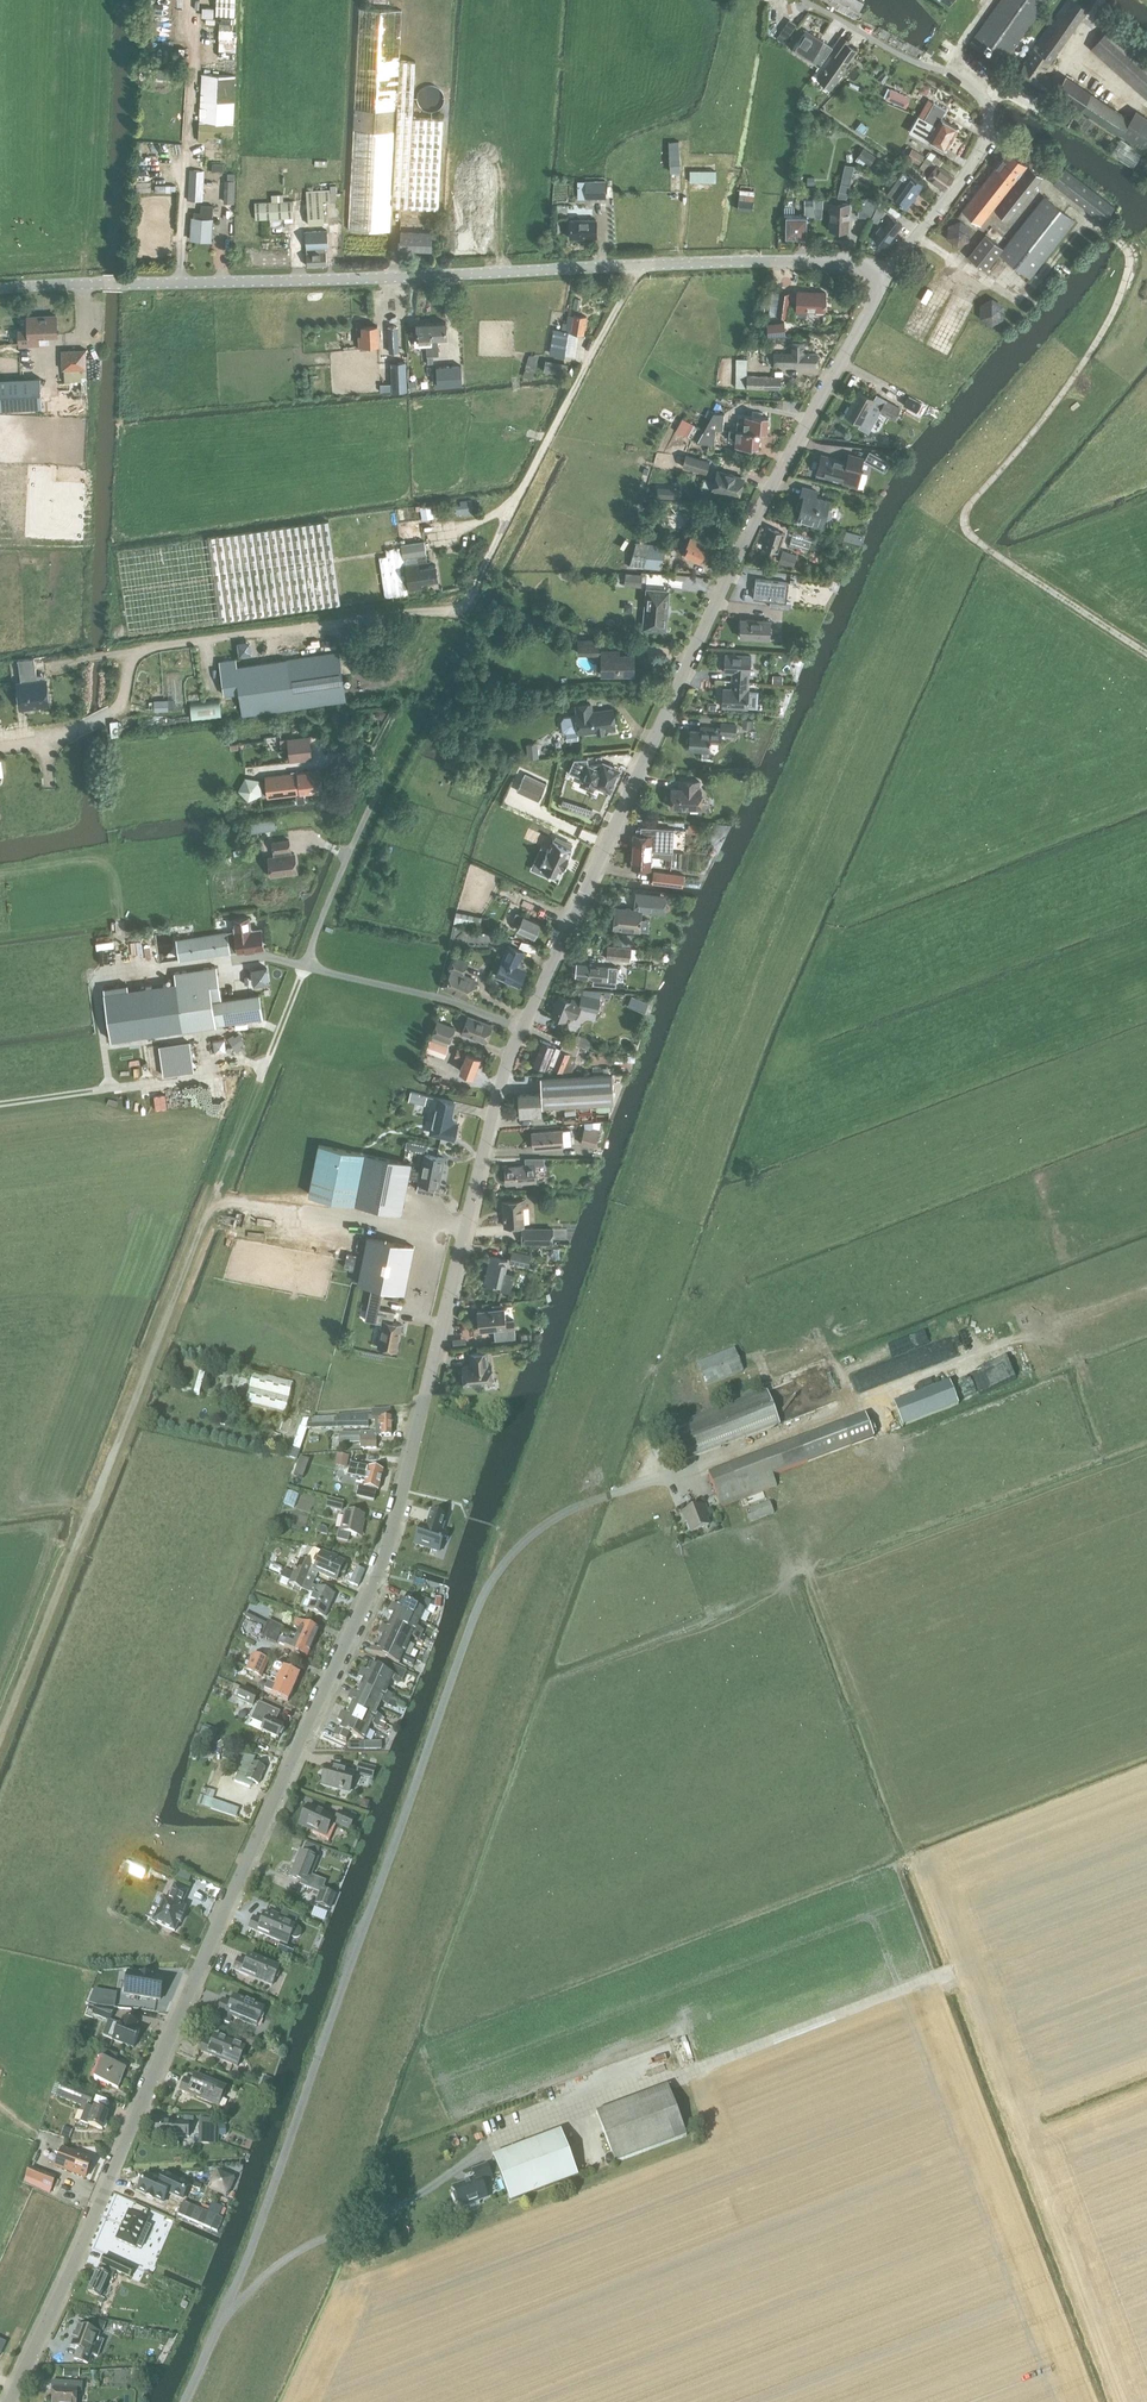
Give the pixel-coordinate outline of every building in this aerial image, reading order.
[(236,0),(216,0),(216,15),(235,16),(236,0)] [(860,17),(866,7),(853,0),(830,0),(860,17)] [(1047,0),(1000,0),(971,42),(1003,65),(1047,0)] [(1054,57),(1087,9),(1074,0),(1067,0),(1036,44),(1054,57)] [(359,7),(349,229),(382,230),(391,231),(402,9),(359,7)] [(789,19),(776,37),(784,42),(796,24),(789,19)] [(1112,24),(1090,48),(1146,99),(1146,56),(1112,24)] [(830,51),(833,47),(806,29),(793,48),(819,66),(830,51)] [(837,53),(819,79),(831,88),(846,67),(843,65),(845,61),(846,62),(855,49),(847,43),(839,54),(837,53)] [(1043,73),(1054,57),(1036,44),(1015,74),(1042,91),(1050,78),(1043,73)] [(438,208),(443,118),(413,117),(415,60),(400,59),(393,206),(438,208)] [(233,138),(236,75),(202,73),(199,141),(206,141),(206,137),(233,138)] [(1066,75),(1055,91),(1120,134),(1121,133),(1146,150),(1146,117),(1135,109),(1129,118),(1066,75)] [(927,94),(930,86),(922,83),(919,91),(927,94)] [(447,100),(447,99),(446,96),(445,93),(443,89),(441,87),(439,86),(436,85),(433,84),(430,84),(427,85),(424,86),(422,88),(419,91),(418,93),(417,96),(417,98),(417,102),(418,104),(419,107),(421,109),(423,111),(426,113),(429,114),(431,114),(435,114),(437,113),(441,110),(444,108),(445,105),(446,102),(447,100)] [(906,107),(910,97),(890,88),(886,98),(906,107)] [(928,98),(909,131),(920,137),(922,134),(947,148),(959,127),(941,117),(946,108),(934,101),(928,98)] [(864,133),(869,126),(861,121),(854,131),(861,136),(863,132),(864,133)] [(1132,168),(1136,162),(1142,153),(1121,139),(1111,153),(1132,168)] [(679,140),(669,140),(671,172),(682,172),(679,140)] [(870,165),(876,156),(863,148),(857,155),(870,165)] [(919,164),(924,155),(912,148),(907,156),(919,164)] [(981,224),(1027,164),(1009,150),(962,210),(981,224)] [(931,151),(918,170),(943,188),(945,189),(954,177),(953,176),(931,161),(936,155),(935,154),(931,151)] [(845,164),(837,197),(846,198),(854,165),(845,164)] [(1009,220),(1042,176),(1028,166),(995,210),(1009,220)] [(1103,221),(1115,205),(1066,167),(1053,182),(1103,221)] [(203,200),(204,171),(190,170),(189,199),(203,200)] [(716,182),(716,170),(690,170),(691,182),(716,182)] [(886,193),(893,198),(907,208),(924,184),(910,174),(909,175),(902,171),(886,193)] [(586,198),(606,198),(606,180),(586,180),(586,198)] [(309,224),(324,223),(322,199),(330,198),(329,189),(307,190),(309,224)] [(752,210),(754,191),(740,189),(737,208),(752,210)] [(283,200),(283,195),(283,193),(271,194),(271,200),(255,201),(256,219),(293,217),(293,200),(283,200)] [(871,215),(880,194),(859,196),(859,213),(871,215)] [(1030,278),(1076,220),(1044,195),(999,253),(1030,278)] [(848,229),(850,201),(831,200),(829,228),(848,229)] [(212,218),(214,205),(202,204),(201,212),(194,211),(194,217),(192,216),(190,239),(211,240),(212,218)] [(879,225),(871,234),(877,239),(876,240),(882,245),(883,243),(885,245),(902,224),(878,204),(871,219),(879,225)] [(807,236),(807,215),(786,214),(786,235),(807,236)] [(597,219),(570,219),(571,237),(597,237),(597,219)] [(958,245),(968,240),(970,228),(960,220),(949,225),(947,237),(958,245)] [(333,225),(322,225),(323,256),(334,256),(333,225)] [(303,231),(304,256),(321,256),(320,230),(303,231)] [(431,250),(431,231),(401,230),(400,249),(431,250)] [(986,269),(1003,247),(986,233),(968,256),(986,269)] [(825,312),(826,291),(797,290),(797,310),(825,312)] [(780,291),(777,315),(786,316),(790,292),(780,291)] [(57,335),(57,334),(56,314),(27,316),(28,330),(19,330),(20,346),(39,345),(39,335),(44,334),(44,336),(57,335)] [(587,316),(573,314),(573,315),(568,314),(567,323),(563,322),(562,330),(554,329),(550,353),(565,355),(568,331),(584,334),(587,316)] [(446,321),(431,322),(432,339),(433,355),(439,354),(438,339),(447,338),(446,321)] [(770,321),(770,334),(788,334),(788,321),(770,321)] [(417,340),(415,340),(415,345),(416,346),(426,345),(428,364),(434,363),(433,355),(432,339),(431,322),(416,323),(417,340)] [(360,346),(378,345),(377,325),(363,326),(363,335),(359,335),(360,346)] [(398,325),(387,326),(389,351),(399,351),(398,325)] [(805,353),(804,343),(791,342),(791,353),(774,353),(774,366),(818,366),(819,353),(805,353)] [(86,349),(62,350),(62,370),(87,369),(86,349)] [(523,376),(523,377),(525,377),(532,379),(533,377),(539,355),(529,355),(527,361),(523,376)] [(747,358),(736,358),(736,374),(736,387),(780,388),(780,376),(748,374),(747,365),(747,358)] [(406,362),(391,362),(392,391),(407,390),(406,362)] [(459,368),(434,370),(435,389),(460,387),(459,368)] [(41,377),(0,379),(0,409),(42,407),(41,377)] [(858,390),(845,414),(861,423),(859,426),(868,431),(879,411),(894,419),(900,407),(880,396),(879,397),(877,396),(877,395),(876,394),(874,399),(858,390)] [(710,418),(705,428),(716,428),(723,429),(724,413),(715,412),(714,412),(714,413),(708,410),(705,416),(710,418)] [(760,431),(759,432),(767,433),(768,417),(744,415),(744,420),(737,420),(737,430),(760,431)] [(678,426),(675,431),(685,436),(687,437),(691,439),(698,442),(714,444),(716,428),(705,428),(704,430),(682,418),(680,422),(678,426)] [(760,431),(737,430),(729,429),(729,438),(736,439),(735,445),(759,447),(759,432),(760,431)] [(865,458),(885,469),(890,460),(870,449),(865,458)] [(686,454),(683,466),(706,472),(709,461),(686,454)] [(859,471),(862,458),(849,454),(847,462),(821,455),(816,472),(843,480),(842,483),(857,487),(862,472),(859,471)] [(717,469),(712,488),(738,495),(744,476),(717,469)] [(665,482),(663,491),(675,494),(677,485),(665,482)] [(822,524),(825,517),(828,517),(831,516),(832,511),(831,508),(827,507),(829,500),(815,496),(817,490),(802,486),(799,497),(803,498),(797,518),(822,524)] [(457,512),(473,510),(472,500),(461,501),(462,504),(456,505),(457,512)] [(129,632),(341,603),(329,521),(117,549),(129,632)] [(779,551),(784,533),(768,527),(763,546),(779,551)] [(861,544),(863,534),(861,534),(845,530),(843,539),(860,544),(861,544)] [(807,551),(812,537),(794,531),(790,545),(807,551)] [(700,561),(708,543),(690,535),(682,553),(700,561)] [(421,581),(422,581),(439,579),(436,564),(428,565),(424,540),(401,543),(403,557),(404,557),(405,564),(408,589),(422,587),(421,581)] [(658,570),(665,545),(637,541),(629,566),(658,570)] [(385,548),(386,555),(379,556),(385,596),(408,593),(401,546),(385,548)] [(793,566),(797,554),(783,550),(779,562),(793,566)] [(625,572),(624,585),(641,586),(642,573),(625,572)] [(756,578),(753,598),(770,600),(770,606),(790,608),(791,602),(786,601),(788,582),(756,578)] [(665,629),(668,592),(648,590),(644,627),(665,629)] [(771,638),(771,619),(741,618),(740,637),(771,638)] [(579,654),(599,654),(599,639),(578,639),(579,654)] [(619,654),(619,650),(601,650),(601,676),(634,674),(634,654),(619,654)] [(236,657),(220,659),(224,694),(225,694),(239,692),(242,714),(346,700),(339,651),(237,666),(236,657)] [(750,673),(751,655),(725,654),(725,672),(732,672),(731,680),(749,681),(749,673),(750,673)] [(18,680),(22,707),(52,704),(48,676),(46,676),(46,673),(35,674),(33,656),(20,658),(22,680),(18,680)] [(773,682),(783,682),(783,675),(773,674),(773,682)] [(749,690),(749,681),(731,680),(731,689),(723,688),(723,706),(758,707),(759,690),(749,690)] [(220,700),(191,702),(192,719),(222,716),(220,700)] [(566,732),(577,731),(578,733),(615,728),(613,708),(593,710),(592,703),(575,705),(576,715),(563,717),(561,720),(562,729),(566,732)] [(751,727),(751,719),(743,718),(743,727),(751,727)] [(735,735),(736,724),(721,722),(721,729),(717,728),(716,727),(701,726),(700,730),(690,730),(689,746),(699,747),(699,748),(709,748),(710,740),(722,740),(723,734),(735,735)] [(288,738),(289,749),(290,760),(312,758),(309,735),(299,736),(299,737),(288,738)] [(539,757),(537,743),(526,744),(528,758),(539,757)] [(450,749),(443,765),(451,768),(457,752),(450,749)] [(573,760),(568,773),(583,779),(581,785),(593,790),(595,784),(610,790),(619,769),(603,763),(588,766),(587,759),(573,760)] [(297,772),(265,776),(268,796),(296,793),(297,802),(306,801),(305,792),(323,790),(320,769),(297,772)] [(517,789),(538,799),(546,783),(525,773),(517,789)] [(700,788),(700,780),(681,779),(681,787),(671,787),(671,806),(702,808),(702,788),(700,788)] [(273,819),(250,822),(252,832),(275,829),(273,819)] [(634,834),(633,849),(660,850),(672,850),(673,829),(644,827),(641,827),(641,828),(637,828),(637,834),(634,834)] [(542,865),(539,871),(550,876),(552,872),(558,875),(562,868),(563,868),(569,856),(567,855),(570,848),(569,848),(571,843),(557,836),(555,840),(553,840),(549,850),(548,849),(541,864),(542,865)] [(297,871),(294,851),(291,852),(290,838),(273,840),(274,855),(267,856),(269,874),(297,871)] [(633,849),(632,866),(651,867),(651,855),(659,856),(660,850),(633,849)] [(683,885),(684,876),(684,874),(654,871),(653,882),(683,885)] [(615,906),(613,927),(641,930),(643,911),(651,912),(665,913),(667,896),(636,893),(634,908),(615,906)] [(523,915),(518,914),(516,919),(520,921),(517,928),(534,936),(541,922),(523,915)] [(263,927),(252,928),(250,915),(233,918),(234,930),(238,952),(266,948),(263,927)] [(177,938),(179,960),(231,953),(227,930),(177,938)] [(518,985),(526,969),(522,967),(519,959),(523,951),(509,945),(495,974),(518,985)] [(630,960),(631,947),(607,945),(606,957),(630,960)] [(467,998),(475,979),(463,974),(468,962),(455,956),(449,969),(450,970),(443,987),(467,998)] [(577,962),(576,976),(593,977),(593,983),(616,985),(617,966),(577,962)] [(175,981),(104,992),(111,1040),(137,1036),(145,1035),(182,1029),(216,1025),(212,1000),(222,998),(217,966),(174,972),(175,981)] [(270,982),(268,966),(251,968),(254,985),(270,982)] [(222,998),(212,1000),(216,1025),(263,1018),(259,993),(222,998)] [(571,999),(559,994),(551,1014),(567,1018),(568,1014),(576,1016),(580,1008),(598,1011),(601,998),(582,994),(581,1001),(572,997),(571,999)] [(632,996),(629,1003),(646,1010),(649,1003),(632,996)] [(486,1041),(492,1024),(467,1015),(462,1031),(486,1041)] [(449,1042),(455,1026),(437,1019),(431,1035),(449,1042)] [(444,1057),(449,1044),(430,1037),(426,1049),(444,1057)] [(573,1063),(575,1058),(573,1057),(574,1054),(570,1052),(571,1052),(560,1048),(561,1048),(556,1045),(540,1038),(531,1062),(547,1068),(549,1063),(552,1064),(552,1066),(563,1071),(563,1070),(573,1070),(575,1064),(573,1063)] [(473,1075),(480,1056),(467,1051),(457,1048),(455,1055),(464,1059),(459,1070),(473,1075)] [(540,1115),(540,1106),(614,1103),(612,1074),(541,1078),(542,1091),(540,1093),(520,1094),(521,1115),(527,1114),(527,1116),(540,1115)] [(419,1092),(413,1091),(410,1091),(408,1100),(417,1102),(419,1092)] [(454,1138),(457,1122),(454,1122),(451,1116),(454,1101),(439,1097),(430,1132),(454,1138)] [(585,1127),(581,1142),(595,1146),(599,1128),(601,1122),(584,1123),(585,1127)] [(533,1148),(564,1146),(563,1129),(532,1131),(533,1148)] [(321,1145),(312,1192),(355,1202),(402,1212),(409,1177),(410,1171),(411,1165),(412,1162),(366,1153),(365,1153),(321,1145)] [(410,1171),(409,1177),(410,1177),(418,1179),(418,1182),(416,1189),(433,1192),(435,1184),(439,1185),(444,1157),(423,1153),(421,1167),(420,1167),(412,1165),(411,1165),(410,1171)] [(506,1183),(537,1181),(535,1165),(544,1164),(544,1157),(525,1157),(526,1165),(504,1167),(506,1183)] [(504,1225),(525,1224),(523,1207),(526,1206),(526,1199),(502,1201),(504,1225)] [(553,1227),(521,1227),(522,1243),(553,1243),(553,1227)] [(347,1252),(345,1266),(361,1269),(358,1283),(404,1293),(414,1245),(367,1236),(363,1255),(347,1252)] [(528,1265),(531,1253),(513,1250),(510,1261),(528,1265)] [(510,1291),(516,1274),(506,1272),(509,1260),(490,1255),(485,1282),(501,1285),(500,1289),(510,1291)] [(367,1305),(365,1319),(376,1321),(379,1308),(379,1307),(382,1290),(371,1288),(367,1305)] [(505,1307),(477,1310),(479,1330),(494,1329),(495,1339),(516,1336),(514,1325),(514,1318),(506,1319),(505,1307)] [(397,1349),(402,1323),(393,1321),(395,1311),(379,1308),(376,1321),(382,1322),(377,1345),(397,1349)] [(707,1386),(744,1371),(735,1349),(698,1363),(707,1386)] [(488,1363),(487,1351),(470,1352),(472,1365),(463,1366),(464,1383),(493,1381),(491,1363),(488,1363)] [(254,1372),(246,1404),(286,1413),(294,1381),(254,1372)] [(680,1462),(781,1424),(768,1390),(667,1428),(680,1462)] [(287,1446),(284,1455),(291,1457),(293,1458),(298,1460),(308,1429),(310,1429),(310,1430),(337,1428),(337,1429),(369,1428),(368,1421),(375,1421),(375,1431),(371,1431),(371,1433),(341,1433),(341,1443),(360,1443),(360,1449),(376,1449),(376,1436),(381,1436),(392,1436),(391,1418),(391,1409),(373,1410),(372,1412),(370,1412),(370,1413),(366,1413),(337,1415),(337,1417),(313,1419),(312,1419),(311,1418),(310,1419),(302,1420),(300,1426),(301,1427),(294,1448),(287,1446)] [(709,1473),(716,1493),(722,1507),(777,1486),(773,1476),(816,1459),(852,1446),(843,1423),(807,1437),(799,1441),(798,1440),(765,1453),(765,1452),(709,1473)] [(338,1454),(336,1460),(348,1463),(349,1456),(338,1454)] [(303,1478),(310,1461),(301,1457),(295,1476),(303,1478)] [(366,1480),(369,1468),(353,1464),(350,1476),(366,1480)] [(369,1468),(366,1480),(364,1488),(379,1491),(383,1471),(369,1468)] [(342,1513),(344,1503),(329,1499),(326,1509),(342,1513)] [(770,1502),(747,1510),(751,1522),(774,1513),(770,1502)] [(691,1532),(710,1525),(707,1518),(711,1517),(706,1504),(685,1512),(690,1525),(689,1526),(691,1532)] [(360,1537),(365,1516),(345,1512),(341,1532),(360,1537)] [(421,1525),(415,1544),(439,1552),(445,1533),(442,1532),(447,1516),(432,1512),(427,1526),(421,1525)] [(300,1559),(295,1571),(316,1580),(319,1573),(337,1581),(340,1573),(344,1574),(346,1573),(348,1567),(347,1565),(344,1563),(345,1562),(331,1557),(322,1553),(322,1552),(313,1548),(312,1553),(320,1556),(316,1567),(313,1566),(313,1565),(300,1559)] [(284,1570),(281,1577),(290,1581),(293,1574),(284,1570)] [(293,1575),(289,1585),(290,1585),(302,1591),(302,1590),(310,1593),(314,1595),(307,1611),(325,1618),(335,1595),(317,1588),(313,1586),(316,1580),(295,1571),(293,1575)] [(390,1607),(420,1621),(422,1615),(423,1615),(425,1611),(427,1612),(432,1602),(417,1596),(413,1605),(401,1600),(398,1606),(392,1603),(390,1607)] [(416,1628),(420,1621),(390,1607),(388,1612),(393,1614),(391,1621),(422,1635),(424,1631),(416,1628)] [(297,1620),(294,1627),(300,1630),(297,1637),(297,1638),(314,1645),(320,1631),(297,1620)] [(262,1637),(269,1640),(276,1624),(269,1621),(267,1627),(262,1637)] [(419,1641),(422,1635),(391,1621),(388,1628),(382,1625),(380,1629),(409,1643),(411,1639),(419,1641)] [(276,1624),(269,1640),(276,1643),(283,1627),(276,1624)] [(404,1654),(409,1643),(380,1629),(378,1634),(384,1637),(381,1643),(404,1654)] [(291,1634),(285,1647),(308,1658),(314,1645),(297,1638),(297,1637),(291,1634)] [(399,1665),(404,1654),(381,1643),(378,1649),(372,1647),(370,1651),(399,1665)] [(254,1674),(261,1658),(254,1654),(247,1671),(254,1674)] [(261,1658),(254,1674),(261,1677),(268,1661),(261,1658)] [(360,1673),(390,1687),(392,1683),(392,1681),(397,1683),(399,1679),(402,1680),(403,1680),(407,1671),(389,1664),(385,1671),(371,1665),(368,1672),(362,1669),(360,1673)] [(280,1675),(278,1681),(294,1689),(300,1675),(277,1665),(274,1672),(280,1675)] [(393,1702),(392,1702),(393,1702),(396,1697),(392,1696),(387,1693),(390,1687),(360,1673),(358,1678),(363,1681),(361,1687),(393,1702)] [(288,1702),(294,1689),(278,1681),(275,1687),(268,1684),(265,1692),(288,1702)] [(350,1695),(379,1708),(382,1703),(388,1706),(390,1707),(392,1702),(393,1702),(361,1687),(358,1693),(352,1690),(350,1695)] [(253,1708),(259,1695),(243,1688),(237,1701),(253,1708)] [(382,1723),(383,1720),(381,1719),(382,1717),(376,1715),(379,1708),(350,1695),(348,1699),(354,1702),(351,1708),(382,1723)] [(251,1720),(249,1725),(261,1731),(279,1739),(284,1727),(275,1723),(280,1712),(259,1703),(251,1720)] [(339,1716),(369,1730),(372,1725),(378,1727),(381,1728),(383,1723),(382,1723),(351,1708),(348,1715),(341,1712),(339,1716)] [(364,1741),(369,1730),(339,1716),(337,1721),(344,1724),(341,1729),(338,1727),(334,1736),(347,1742),(350,1735),(364,1741)] [(213,1744),(218,1731),(204,1725),(199,1739),(213,1744)] [(238,1762),(239,1754),(225,1752),(223,1759),(238,1762)] [(254,1764),(256,1758),(246,1755),(244,1761),(243,1761),(234,1781),(251,1788),(253,1783),(259,1785),(265,1769),(254,1764)] [(374,1780),(377,1767),(361,1764),(357,1776),(374,1780)] [(351,1793),(355,1775),(327,1768),(323,1785),(351,1793)] [(237,1817),(239,1809),(214,1801),(206,1798),(203,1806),(237,1817)] [(309,1806),(300,1826),(314,1833),(313,1834),(329,1842),(336,1827),(333,1826),(334,1823),(351,1831),(356,1820),(339,1812),(336,1819),(309,1806)] [(331,1910),(336,1895),(324,1890),(327,1881),(313,1876),(319,1859),(301,1852),(291,1878),(307,1884),(305,1887),(321,1893),(316,1904),(331,1910)] [(139,1879),(143,1869),(134,1865),(130,1875),(139,1879)] [(152,1905),(147,1917),(154,1920),(154,1923),(175,1932),(179,1923),(181,1924),(184,1918),(182,1917),(186,1908),(182,1907),(188,1891),(175,1885),(168,1901),(164,1899),(160,1908),(152,1905)] [(280,1916),(271,1912),(270,1916),(265,1914),(261,1920),(254,1917),(249,1929),(288,1945),(291,1937),(294,1938),(295,1939),(297,1939),(300,1938),(301,1936),(302,1933),(302,1931),(301,1929),(300,1927),(297,1926),(296,1926),(279,1919),(280,1916)] [(291,1957),(294,1950),(281,1944),(277,1951),(291,1957)] [(280,1968),(249,1955),(246,1961),(239,1958),(234,1970),(273,1986),(280,1968)] [(129,1972),(125,1994),(160,2000),(164,1978),(129,1972)] [(258,2027),(265,2010),(235,1997),(232,2003),(224,2000),(216,2019),(229,2025),(232,2016),(258,2027)] [(96,2008),(94,2014),(112,2020),(116,2009),(96,2008)] [(109,2020),(104,2035),(134,2046),(140,2030),(109,2020)] [(247,2049),(215,2035),(212,2042),(205,2040),(200,2051),(239,2067),(247,2049)] [(119,2089),(126,2068),(115,2065),(118,2055),(102,2049),(99,2058),(102,2059),(94,2081),(119,2089)] [(227,2088),(197,2075),(193,2083),(186,2079),(181,2090),(219,2106),(227,2088)] [(272,2080),(265,2077),(260,2088),(268,2091),(272,2080)] [(91,2105),(94,2097),(61,2085),(57,2097),(82,2107),(81,2112),(85,2113),(81,2123),(88,2126),(88,2127),(103,2132),(109,2114),(94,2109),(87,2107),(88,2104),(91,2105)] [(615,2164),(687,2136),(668,2085),(596,2112),(615,2164)] [(200,2120),(200,2145),(217,2145),(217,2120),(200,2120)] [(155,2138),(190,2138),(190,2124),(155,2124),(155,2138)] [(475,2179),(452,2187),(460,2208),(488,2198),(483,2185),(494,2181),(492,2177),(500,2174),(511,2202),(578,2177),(561,2131),(494,2156),(497,2165),(489,2168),(487,2164),(472,2170),(475,2179)] [(63,2148),(56,2168),(86,2180),(93,2159),(63,2148)] [(30,2167),(26,2178),(52,2188),(56,2177),(30,2167)] [(210,2188),(227,2196),(235,2179),(218,2171),(210,2188)] [(146,2175),(138,2191),(147,2195),(146,2197),(154,2200),(155,2199),(163,2203),(168,2192),(175,2196),(182,2199),(183,2199),(183,2198),(188,2187),(189,2186),(164,2175),(161,2182),(146,2175)] [(130,2211),(117,2239),(136,2248),(137,2246),(142,2248),(146,2239),(141,2237),(149,2220),(145,2218),(148,2211),(135,2205),(132,2212),(130,2211)] [(88,2291),(100,2297),(93,2314),(97,2316),(105,2299),(101,2297),(111,2277),(113,2278),(116,2272),(131,2278),(134,2269),(105,2255),(99,2270),(97,2270),(88,2291)] [(103,2330),(106,2322),(96,2318),(93,2326),(103,2330)] [(79,2324),(71,2346),(78,2349),(75,2359),(87,2363),(90,2353),(93,2354),(92,2356),(98,2358),(104,2341),(98,2339),(101,2332),(79,2324)] [(136,2378),(145,2378),(145,2370),(135,2370),(136,2378)] [(78,2392),(82,2392),(83,2383),(53,2381),(52,2389),(55,2390),(54,2401),(78,2401),(78,2392)]
